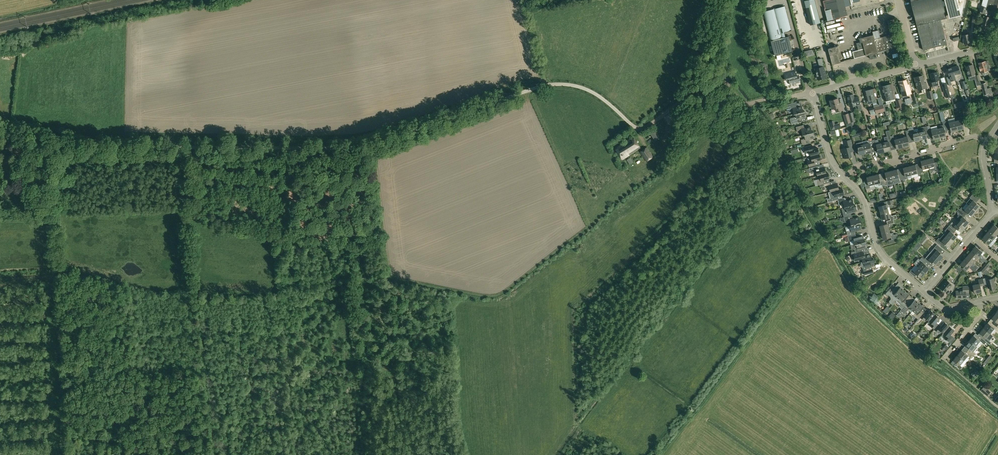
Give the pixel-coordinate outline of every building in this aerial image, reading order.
[(804,1),(811,25),(820,23),(815,0),(807,0),(804,1)] [(823,1),(826,10),(831,9),(833,19),(847,15),(846,10),(876,3),(885,1),(885,0),(827,0),(823,1)] [(910,2),(917,26),(940,20),(946,18),(943,6),(946,5),(948,16),(954,17),(961,15),(965,0),(919,0),(911,2),(910,2)] [(980,32),(980,35),(984,34),(984,35),(988,34),(988,33),(987,30),(988,30),(988,27),(989,24),(996,26),(997,19),(997,0),(983,0),(980,12),(981,12),(980,14),(984,16),(983,19),(982,19),(981,22),(982,22),(980,29),(981,31),(980,32)] [(785,6),(763,12),(771,41),(775,56),(781,54),(789,52),(793,51),(789,37),(785,37),(784,32),(791,30),(785,6)] [(940,20),(917,26),(923,50),(946,44),(940,20)] [(858,50),(852,51),(854,59),(866,56),(870,55),(871,59),(877,57),(876,53),(878,53),(877,48),(885,46),(888,55),(898,52),(893,34),(891,27),(888,28),(890,35),(880,37),(878,30),(872,32),(873,35),(859,38),(860,42),(856,43),(858,50)] [(967,35),(962,36),(964,44),(969,42),(969,40),(970,39),(969,34),(969,31),(966,32),(967,35)] [(823,33),(804,37),(805,40),(811,38),(813,48),(818,46),(818,49),(826,47),(823,33)] [(838,46),(828,48),(830,55),(832,65),(841,62),(838,52),(839,52),(838,46)] [(820,67),(815,69),(816,74),(818,73),(820,79),(826,77),(823,67),(822,64),(823,64),(822,58),(818,59),(819,65),(820,67)] [(985,61),(978,63),(981,73),(982,72),(983,74),(984,75),(986,75),(987,73),(987,71),(988,71),(985,61)] [(973,65),(965,66),(968,76),(973,75),(975,74),(973,65)] [(958,66),(953,67),(956,78),(956,79),(957,81),(960,80),(959,77),(961,76),(960,73),(958,66)] [(953,67),(947,69),(949,76),(951,81),(956,79),(956,78),(953,67)] [(795,71),(785,74),(787,81),(789,80),(790,85),(801,82),(799,77),(798,78),(798,75),(797,75),(795,71)] [(932,80),(929,81),(931,87),(938,85),(937,81),(939,80),(937,72),(930,74),(932,80)] [(922,75),(914,77),(918,90),(927,88),(926,82),(925,83),(922,75)] [(906,80),(899,82),(901,91),(902,91),(903,96),(911,93),(910,88),(908,88),(906,80)] [(947,83),(941,84),(944,93),(945,93),(946,98),(951,97),(947,83)] [(986,83),(981,84),(981,85),(982,89),(984,95),(985,99),(993,97),(991,88),(987,89),(986,83)] [(891,84),(887,85),(890,100),(895,98),(894,93),(891,84)] [(887,85),(882,87),(884,96),(886,101),(890,100),(887,85)] [(874,88),(870,90),(872,99),(874,108),(876,114),(885,111),(883,105),(881,97),(878,98),(880,106),(879,106),(879,105),(876,104),(875,99),(877,98),(874,88)] [(853,94),(847,96),(849,103),(851,102),(852,107),(860,104),(858,97),(854,98),(853,94)] [(838,99),(830,101),(832,109),(835,108),(836,112),(843,110),(842,105),(839,105),(838,99)] [(901,99),(896,100),(897,105),(896,106),(897,110),(904,108),(903,107),(902,103),(901,99)] [(789,105),(786,106),(787,112),(789,112),(793,111),(794,114),(796,114),(803,112),(803,111),(802,105),(798,106),(797,103),(795,104),(789,105)] [(790,118),(790,119),(791,124),(792,124),(795,123),(798,122),(801,122),(801,118),(806,117),(805,111),(803,111),(803,112),(796,114),(796,117),(790,118)] [(961,120),(955,121),(957,130),(964,128),(962,124),(963,124),(965,123),(968,122),(966,114),(963,115),(964,117),(961,118),(961,120)] [(944,127),(938,129),(940,138),(946,136),(945,131),(948,131),(947,128),(945,121),(946,121),(945,121),(942,122),(944,127)] [(946,121),(945,121),(947,128),(950,127),(951,132),(957,130),(955,121),(949,123),(948,121),(946,121)] [(803,125),(796,127),(797,132),(801,131),(803,135),(804,135),(804,134),(812,132),(811,126),(804,128),(803,125)] [(921,130),(918,131),(921,139),(927,138),(926,133),(928,132),(929,132),(928,129),(927,126),(924,127),(921,127),(921,130)] [(912,128),(908,129),(908,130),(909,131),(910,137),(913,136),(914,141),(921,139),(918,131),(914,132),(913,129),(912,128)] [(928,129),(929,132),(928,132),(929,135),(932,134),(933,139),(940,138),(938,129),(931,130),(931,128),(928,129)] [(650,134),(655,141),(660,137),(656,130),(650,134)] [(907,137),(901,138),(903,147),(909,145),(908,141),(911,140),(910,137),(909,131),(908,130),(905,131),(907,137)] [(885,142),(882,143),(885,152),(891,150),(889,145),(893,145),(891,138),(890,136),(889,131),(886,131),(887,136),(884,137),(885,142)] [(805,139),(801,140),(802,145),(810,143),(809,140),(815,138),(813,132),(812,132),(804,134),(804,135),(805,139)] [(615,149),(623,159),(640,148),(633,137),(615,149)] [(891,138),(893,145),(895,144),(896,149),(903,147),(901,138),(898,139),(897,137),(894,138),(891,138)] [(872,140),(873,146),(874,149),(877,148),(878,153),(885,152),(882,143),(879,144),(878,139),(875,140),(875,139),(872,140)] [(848,148),(841,149),(842,153),(844,153),(845,158),(852,157),(851,152),(853,151),(851,140),(845,141),(846,146),(847,146),(848,148)] [(869,143),(863,145),(865,153),(871,152),(870,147),(873,146),(872,140),(869,140),(869,143)] [(856,144),(853,145),(855,151),(857,150),(859,155),(865,153),(863,145),(862,142),(856,143),(856,144)] [(810,146),(803,148),(805,154),(809,153),(810,156),(819,154),(818,148),(813,149),(812,146),(810,146)] [(640,152),(646,162),(654,157),(647,147),(640,152)] [(811,160),(807,161),(809,167),(815,166),(814,162),(821,160),(819,154),(810,156),(811,160)] [(933,158),(927,159),(929,167),(930,171),(933,170),(936,169),(937,172),(940,171),(939,168),(937,162),(934,163),(933,158)] [(922,166),(919,167),(919,169),(920,169),(920,173),(923,172),(923,169),(929,167),(927,159),(920,161),(922,166)] [(915,165),(909,166),(911,174),(915,173),(918,173),(918,176),(921,175),(920,173),(920,169),(919,169),(916,170),(915,165)] [(809,168),(806,169),(807,173),(810,172),(811,174),(816,172),(817,176),(819,175),(826,173),(824,167),(818,169),(817,166),(809,168)] [(904,173),(901,174),(903,180),(908,178),(907,175),(911,174),(909,166),(903,168),(904,173)] [(897,170),(891,171),(894,184),(898,183),(898,182),(900,181),(900,180),(903,180),(901,174),(898,174),(897,170)] [(886,178),(883,178),(885,184),(885,185),(888,185),(889,185),(890,185),(892,185),(893,184),(894,184),(891,171),(884,173),(886,178)] [(818,179),(816,180),(817,182),(817,185),(822,184),(824,184),(823,181),(830,179),(828,173),(828,172),(826,173),(819,175),(820,179),(818,179)] [(879,174),(873,176),(875,184),(878,183),(879,186),(885,184),(883,178),(880,179),(879,174)] [(868,182),(865,183),(866,189),(869,188),(870,188),(870,187),(875,186),(875,184),(873,176),(866,177),(868,182)] [(830,182),(824,184),(824,187),(825,189),(829,188),(830,192),(839,190),(839,189),(837,183),(831,185),(830,182)] [(830,192),(828,192),(829,196),(830,199),(831,202),(838,200),(837,197),(842,195),(844,195),(844,194),(844,191),(843,191),(842,189),(842,188),(839,189),(839,190),(830,192)] [(973,200),(969,205),(976,211),(980,206),(976,203),(978,200),(972,195),(970,197),(973,200)] [(842,199),(838,200),(839,205),(843,203),(845,208),(855,205),(854,202),(853,202),(852,199),(846,201),(845,198),(842,198),(842,199)] [(883,205),(878,207),(880,213),(888,211),(887,207),(889,207),(888,205),(893,204),(892,200),(886,202),(883,203),(883,205)] [(845,208),(841,208),(842,212),(844,217),(852,215),(851,212),(857,211),(856,207),(857,207),(856,205),(855,205),(845,208)] [(961,207),(959,209),(965,214),(967,212),(972,216),(976,211),(969,205),(965,210),(961,207)] [(959,209),(957,212),(963,217),(959,221),(965,227),(970,222),(963,217),(965,214),(959,209)] [(888,211),(880,213),(882,220),(890,218),(890,220),(893,220),(893,219),(897,218),(896,215),(891,216),(891,214),(889,214),(888,211)] [(852,215),(844,217),(846,222),(850,221),(851,225),(859,223),(860,223),(859,217),(853,218),(852,215)] [(887,224),(880,226),(881,233),(889,230),(888,227),(890,226),(889,224),(894,223),(893,220),(890,220),(886,221),(887,224)] [(953,221),(949,226),(955,231),(957,228),(961,232),(965,227),(959,221),(957,224),(953,221)] [(847,234),(842,235),(842,237),(848,236),(855,234),(855,231),(861,229),(859,223),(851,225),(850,225),(845,227),(846,231),(847,234)] [(990,230),(996,235),(997,233),(997,227),(994,224),(990,230)] [(949,226),(945,231),(948,234),(946,236),(953,242),(957,237),(953,233),(955,231),(949,226)] [(889,230),(881,233),(883,239),(891,237),(891,240),(894,239),(898,238),(897,234),(893,235),(893,233),(890,234),(889,230)] [(990,230),(986,234),(992,240),(995,238),(996,239),(997,237),(996,235),(990,230)] [(855,234),(848,236),(849,241),(854,240),(855,244),(856,244),(864,241),(862,236),(856,237),(855,234)] [(938,238),(936,240),(942,245),(944,243),(949,247),(953,242),(946,236),(944,234),(942,236),(940,239),(938,238)] [(986,234),(982,239),(989,245),(990,243),(992,240),(986,234)] [(857,248),(854,249),(855,251),(856,254),(862,252),(861,249),(866,247),(867,247),(865,241),(864,241),(856,244),(857,248)] [(934,247),(930,252),(933,255),(940,260),(944,255),(939,251),(942,248),(935,243),(933,246),(934,247)] [(976,246),(972,250),(979,256),(980,257),(984,261),(985,259),(980,254),(983,252),(976,246)] [(972,250),(968,255),(975,261),(977,258),(979,256),(972,250)] [(852,255),(851,255),(851,257),(854,256),(854,259),(856,260),(862,258),(863,262),(864,262),(864,261),(872,259),(870,253),(870,254),(864,255),(863,252),(862,252),(856,254),(852,255)] [(926,257),(924,259),(927,262),(926,262),(929,264),(931,261),(936,265),(940,260),(933,255),(930,252),(926,257)] [(968,255),(964,260),(971,265),(975,261),(968,255)] [(922,257),(916,265),(918,267),(925,273),(929,268),(925,264),(926,262),(927,262),(924,259),(922,257)] [(865,266),(861,267),(862,272),(870,270),(869,267),(875,265),(873,259),(872,259),(864,261),(864,262),(865,266)] [(964,260),(960,264),(964,267),(967,270),(969,267),(971,265),(964,260)] [(912,270),(910,272),(914,276),(916,274),(921,278),(925,273),(918,267),(914,272),(912,270)] [(947,280),(940,288),(945,292),(949,288),(953,291),(955,285),(953,283),(951,281),(953,279),(950,277),(948,279),(947,281),(947,280)] [(987,278),(983,279),(985,285),(989,284),(990,289),(996,288),(994,278),(988,280),(987,278)] [(976,284),(973,285),(975,293),(981,292),(980,286),(984,285),(982,279),(978,279),(979,281),(976,282),(976,284)] [(891,288),(886,294),(888,295),(889,294),(891,296),(891,299),(889,301),(890,302),(893,305),(896,301),(905,291),(902,289),(903,287),(902,286),(899,290),(895,287),(893,290),(891,288)] [(963,291),(955,292),(956,297),(956,298),(966,298),(966,293),(969,293),(969,286),(963,286),(963,291)] [(905,291),(896,301),(900,304),(898,306),(902,309),(909,301),(906,298),(909,295),(911,293),(909,292),(908,293),(905,291)] [(902,309),(900,310),(904,314),(908,310),(909,310),(910,308),(913,311),(919,303),(916,301),(918,299),(916,298),(915,299),(912,303),(909,301),(902,309)] [(915,312),(913,315),(918,319),(920,317),(924,313),(921,311),(924,307),(925,306),(924,304),(922,306),(919,303),(913,311),(915,312)] [(924,313),(920,317),(921,318),(924,321),(926,318),(929,321),(935,314),(931,310),(930,310),(927,314),(924,312),(924,313)] [(935,314),(929,321),(933,324),(931,326),(934,329),(939,324),(936,322),(940,318),(935,314)] [(939,324),(934,329),(939,333),(941,331),(944,333),(949,326),(945,322),(941,326),(939,324)] [(984,328),(991,333),(995,328),(997,331),(997,327),(994,324),(992,326),(988,323),(984,328)] [(949,326),(944,333),(947,336),(945,338),(949,342),(953,337),(951,335),(954,330),(949,326)] [(984,328),(980,333),(984,336),(982,338),(986,342),(987,342),(989,345),(991,342),(989,341),(991,339),(988,336),(991,333),(984,328)] [(974,336),(970,341),(976,346),(980,341),(982,343),(984,344),(986,342),(982,338),(979,336),(978,339),(974,336)] [(970,341),(966,346),(970,349),(968,351),(974,356),(976,354),(974,352),(973,352),(977,347),(976,346),(970,341)] [(962,350),(958,355),(965,360),(967,358),(969,359),(970,357),(972,358),(974,356),(968,351),(966,353),(962,350)] [(958,355),(954,360),(958,363),(956,366),(960,369),(966,362),(965,360),(958,355)] [(984,387),(981,391),(988,396),(991,393),(984,387)]
